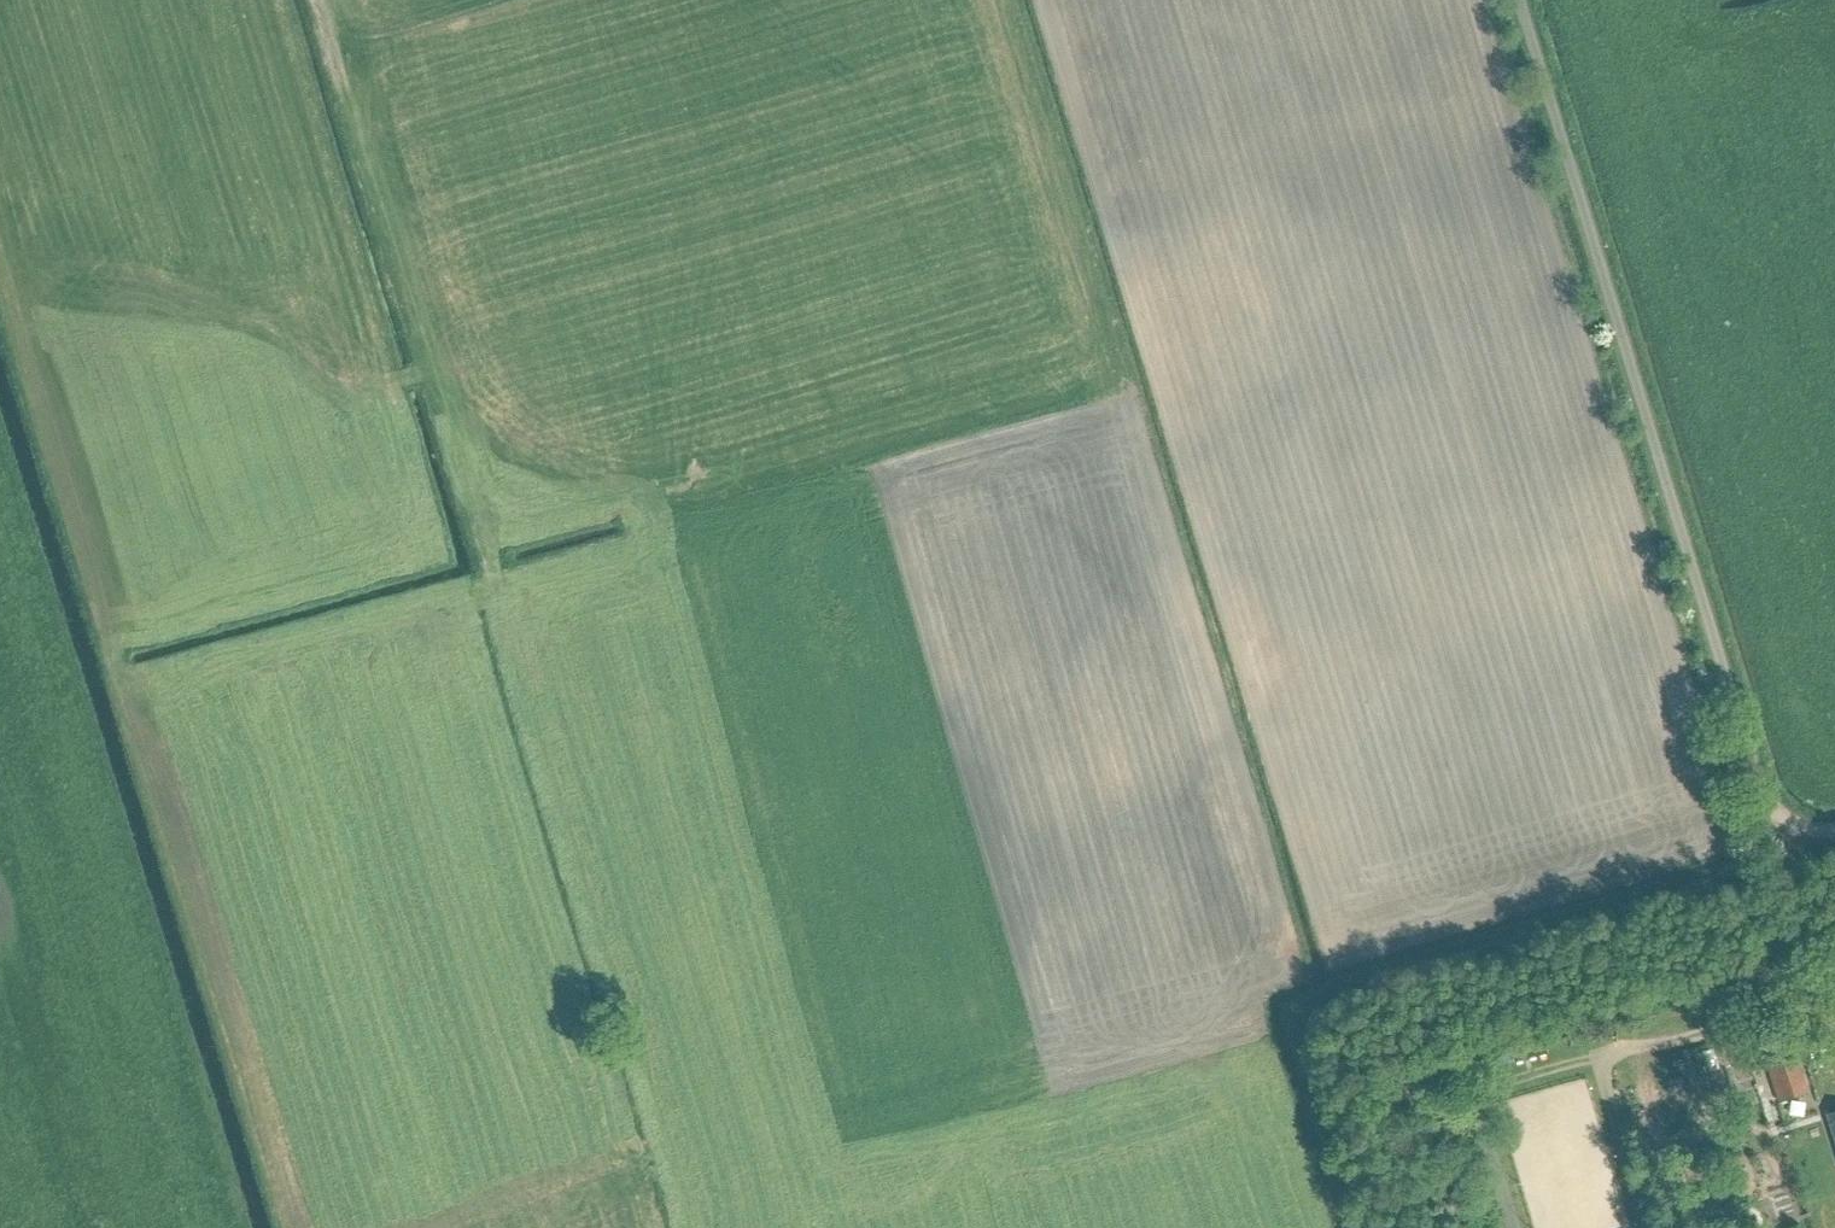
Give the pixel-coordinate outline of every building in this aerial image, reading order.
[(1810,1092),(1797,1055),(1768,1066),(1781,1103),(1810,1092)] [(1829,1107),(1827,1108),(1829,1114),(1828,1114),(1834,1135),(1834,1105),(1829,1107)]
